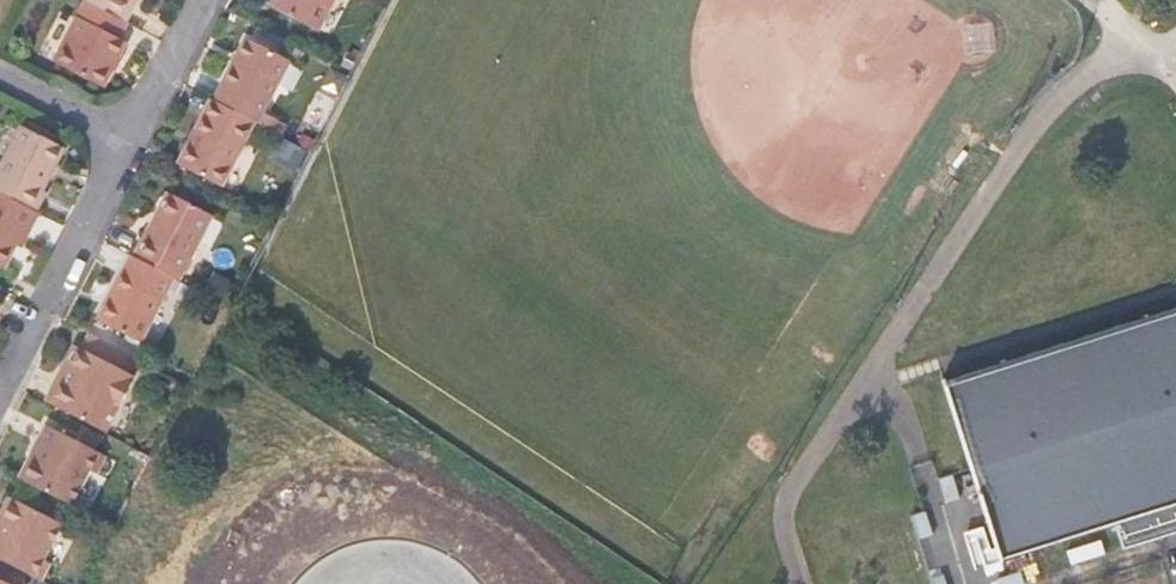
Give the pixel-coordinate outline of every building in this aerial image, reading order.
[(57,58),(106,83),(129,37),(123,33),(130,19),(129,18),(93,0),(86,0),(57,58)] [(129,18),(138,0),(93,0),(129,18)] [(272,2),(320,26),(333,0),(273,0),(272,2)] [(244,35),(213,98),(252,118),(254,119),(266,125),(271,114),(260,108),(286,56),(244,35)] [(210,97),(177,161),(221,183),(252,118),(213,98),(210,97)] [(284,120),(271,114),(266,125),(278,131),(284,120)] [(20,126),(0,167),(0,193),(37,211),(46,190),(41,189),(62,147),(20,126)] [(165,192),(132,258),(171,278),(177,281),(210,214),(165,192)] [(4,269),(24,230),(28,232),(38,212),(37,211),(0,193),(0,267),(4,269)] [(129,257),(97,321),(138,343),(171,278),(132,258),(129,257)] [(943,382),(1000,560),(1115,524),(1123,550),(1175,533),(1175,308),(943,382)] [(73,374),(54,410),(104,437),(133,379),(77,349),(70,352),(66,363),(67,371),(73,374)] [(21,462),(15,474),(18,479),(16,482),(65,507),(84,471),(92,453),(40,426),(31,443),(35,445),(28,460),(21,462)] [(92,453),(84,471),(91,475),(100,457),(92,453)] [(31,581),(40,563),(59,528),(12,504),(10,505),(4,507),(0,514),(0,565),(31,581)] [(31,581),(38,583),(47,567),(40,563),(31,581)]
